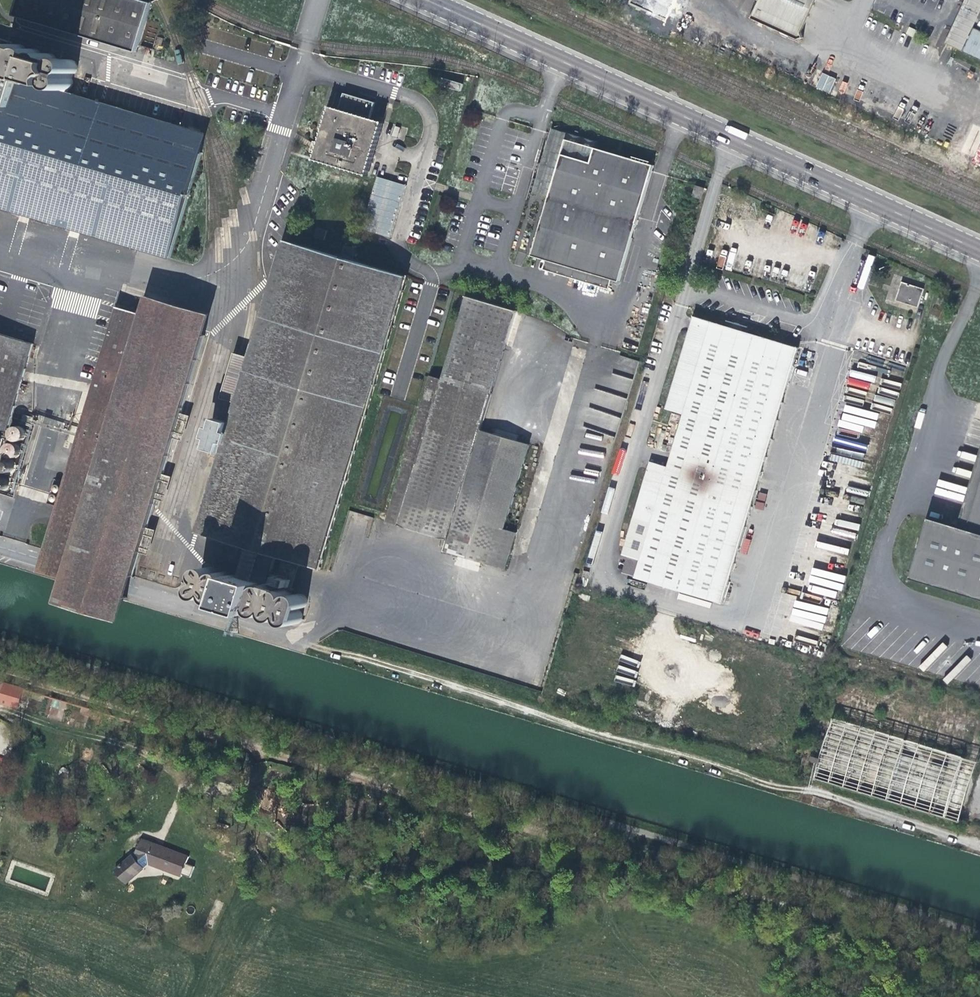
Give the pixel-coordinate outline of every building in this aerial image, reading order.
[(153,6),(133,0),(19,0),(14,17),(138,54),(153,6)] [(629,5),(669,19),(675,0),(631,0),(629,5)] [(798,41),(802,40),(801,35),(800,31),(803,30),(817,0),(760,0),(751,20),(798,41)] [(950,43),(966,50),(979,20),(979,0),(969,0),(950,43)] [(979,56),(979,27),(977,25),(966,50),(979,56)] [(197,159),(172,152),(177,135),(61,99),(62,95),(65,94),(66,93),(67,90),(67,87),(66,84),(68,78),(70,77),(71,76),(72,74),(72,72),(72,70),(71,68),(70,66),(67,64),(64,64),(62,65),(60,66),(59,67),(49,64),(49,63),(48,61),(47,60),(44,58),(41,58),(40,59),(37,61),(34,60),(34,58),(33,56),(31,55),(29,54),(25,54),(24,54),(22,56),(19,55),(19,54),(18,52),(16,50),(14,49),(10,49),(7,51),(5,51),(5,49),(0,47),(0,216),(31,225),(31,228),(45,232),(46,229),(165,265),(197,159)] [(820,73),(817,90),(831,92),(834,76),(820,73)] [(441,80),(439,87),(459,93),(462,86),(441,80)] [(368,121),(372,106),(341,97),(336,111),(328,109),(315,151),(313,160),(366,176),(382,125),(368,121)] [(601,137),(554,123),(535,187),(552,191),(550,197),(534,249),(623,276),(659,158),(600,140),(601,137)] [(202,142),(177,135),(172,152),(197,159),(202,142)] [(406,186),(378,178),(363,231),(391,240),(406,186)] [(695,182),(692,193),(702,195),(704,185),(695,182)] [(278,617),(282,617),(284,616),(286,614),(287,613),(287,615),(288,617),(290,620),(292,621),(294,622),(296,622),(299,622),(300,621),(302,619),(303,617),(303,614),(302,611),(300,609),(298,608),(297,608),(298,606),(299,607),(302,607),(305,606),(306,604),(307,602),(308,599),(307,596),(305,593),(303,592),(301,591),(297,591),(296,592),(293,594),(292,596),(292,594),(292,591),(290,589),(288,587),(284,587),(281,588),(279,589),(278,591),(278,589),(278,587),(277,585),(276,584),(273,583),(269,583),(267,584),(266,585),(274,556),(320,570),(410,266),(356,251),(359,241),(348,238),(345,248),(288,232),(254,349),(241,393),(232,424),(223,453),(199,534),(239,546),(234,561),(247,565),(244,575),(237,572),(234,579),(235,576),(234,573),(231,571),(229,570),(225,570),(223,571),(222,572),(220,575),(220,572),(219,569),(216,567),(213,565),(210,566),(207,567),(205,570),(204,573),(205,575),(207,579),(209,580),(206,581),(204,582),(202,583),(201,586),(200,589),(201,591),(202,593),(204,594),(205,595),(208,596),(210,596),(212,595),(214,594),(215,592),(215,594),(216,597),(218,599),(221,600),(224,600),(226,599),(228,598),(229,596),(227,602),(255,610),(258,604),(257,606),(258,609),(260,611),(261,612),(264,613),(267,613),(270,611),(272,610),(272,608),(272,611),(272,612),(274,615),(276,617),(278,617)] [(902,275),(896,293),(918,300),(924,281),(902,275)] [(153,282),(147,301),(164,305),(164,308),(210,321),(216,301),(153,282)] [(503,572),(513,537),(501,534),(526,449),(478,435),(519,302),(470,287),(441,383),(428,379),(395,489),(385,487),(380,503),(390,506),(385,525),(389,526),(397,541),(392,559),(406,562),(411,545),(432,551),(428,565),(439,567),(442,555),(445,555),(442,566),(462,565),(464,561),(503,572)] [(152,514),(161,485),(168,460),(179,425),(186,400),(210,321),(164,308),(164,305),(147,301),(123,294),(110,336),(109,336),(99,369),(102,370),(52,537),(138,563),(145,539),(152,514)] [(935,298),(933,305),(938,307),(941,300),(935,298)] [(930,311),(927,318),(937,321),(939,314),(930,311)] [(624,550),(634,553),(642,556),(638,569),(637,573),(725,598),(798,345),(776,338),(693,314),(666,405),(685,411),(669,465),(651,459),(624,550)] [(8,433),(34,346),(0,336),(0,431),(8,433)] [(227,388),(241,393),(254,349),(240,345),(227,388)] [(389,382),(395,383),(398,371),(392,370),(389,382)] [(197,403),(186,400),(179,425),(189,428),(197,403)] [(210,449),(223,453),(232,424),(218,420),(210,449)] [(1,444),(1,455),(19,454),(18,444),(1,444)] [(953,531),(964,535),(979,483),(979,444),(953,531)] [(179,463),(168,460),(161,485),(172,488),(179,463)] [(8,489),(7,473),(13,473),(13,462),(0,463),(0,490),(8,489)] [(61,484),(60,484),(59,483),(57,483),(55,484),(53,486),(53,487),(53,490),(54,491),(55,493),(57,493),(59,493),(60,493),(62,491),(63,489),(63,487),(62,486),(61,484)] [(979,601),(979,483),(964,535),(953,531),(923,522),(906,579),(979,601)] [(51,496),(51,497),(51,498),(51,500),(52,502),(53,503),(55,503),(56,503),(59,501),(59,499),(59,498),(58,496),(57,495),(55,494),(53,495),(51,496)] [(163,517),(152,514),(145,539),(155,543),(163,517)] [(124,610),(138,563),(52,537),(46,559),(69,565),(61,592),(124,610)] [(631,567),(638,569),(642,556),(634,553),(631,567)] [(32,704),(36,692),(6,683),(0,703),(25,710),(27,703),(32,704)] [(961,757),(832,719),(814,780),(943,819),(961,757)] [(975,762),(961,757),(943,819),(957,823),(975,762)] [(124,885),(147,866),(179,877),(183,867),(185,865),(187,857),(184,853),(139,838),(135,850),(114,867),(113,872),(124,885)] [(191,877),(193,866),(184,864),(182,875),(191,877)]
